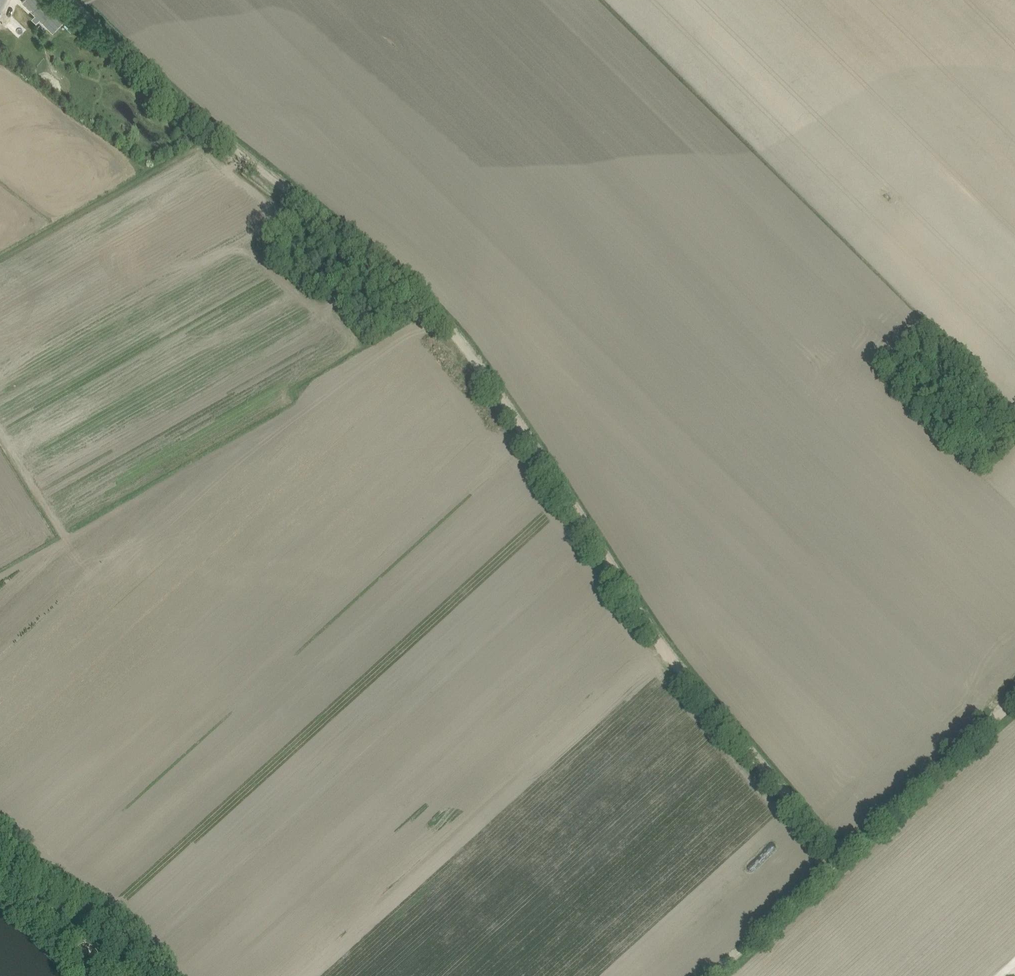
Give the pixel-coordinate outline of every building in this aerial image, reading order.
[(48,0),(23,0),(22,1),(52,32),(66,18),(48,0)]
